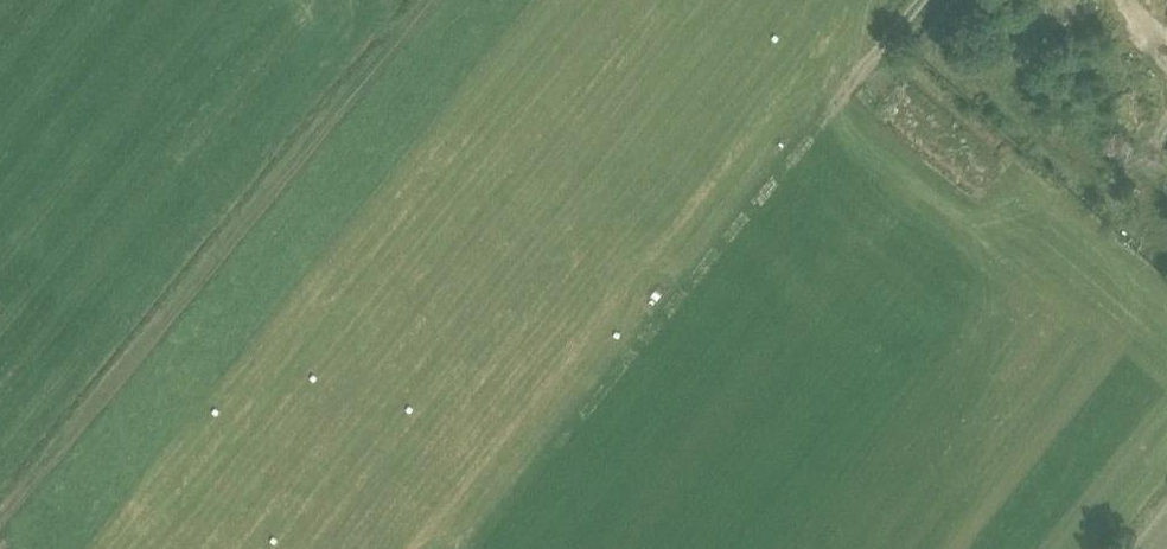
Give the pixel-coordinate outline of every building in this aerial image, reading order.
[(925,30),(936,39),(966,3),(962,0),(950,0),(925,30)]
